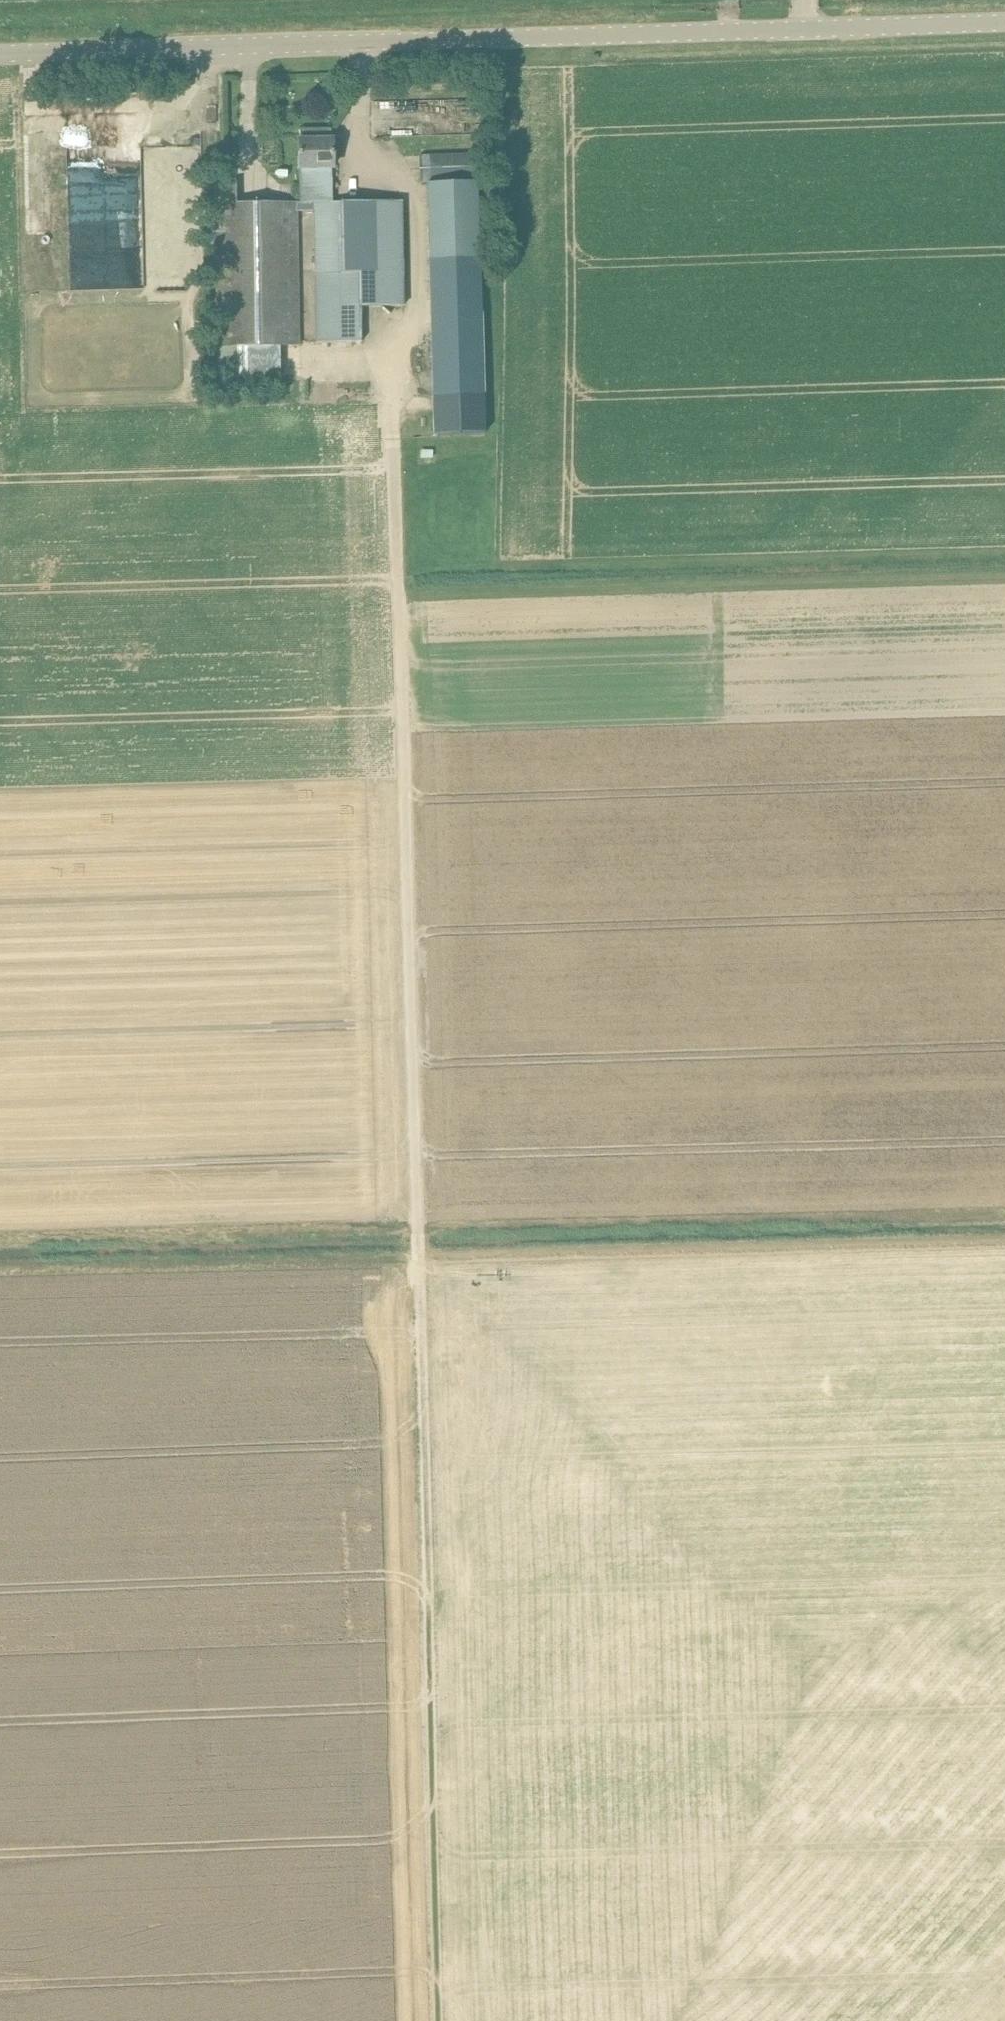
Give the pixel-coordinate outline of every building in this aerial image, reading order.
[(362,341),(362,311),(361,277),(344,277),(343,202),(332,202),(332,167),(333,167),(333,141),(298,141),(299,167),(300,167),(301,202),(295,202),(296,210),(314,209),(317,342),(362,341)] [(480,153),(420,155),(421,182),(451,181),(451,188),(479,187),(479,180),(481,180),(480,153)] [(361,277),(362,311),(401,310),(402,220),(401,200),(343,202),(344,277),(361,277)] [(430,202),(435,393),(484,392),(479,201),(430,202)] [(298,345),(296,210),(295,202),(216,203),(216,223),(219,375),(280,374),(279,345),(298,345)] [(484,392),(435,393),(436,435),(485,434),(484,392)]
